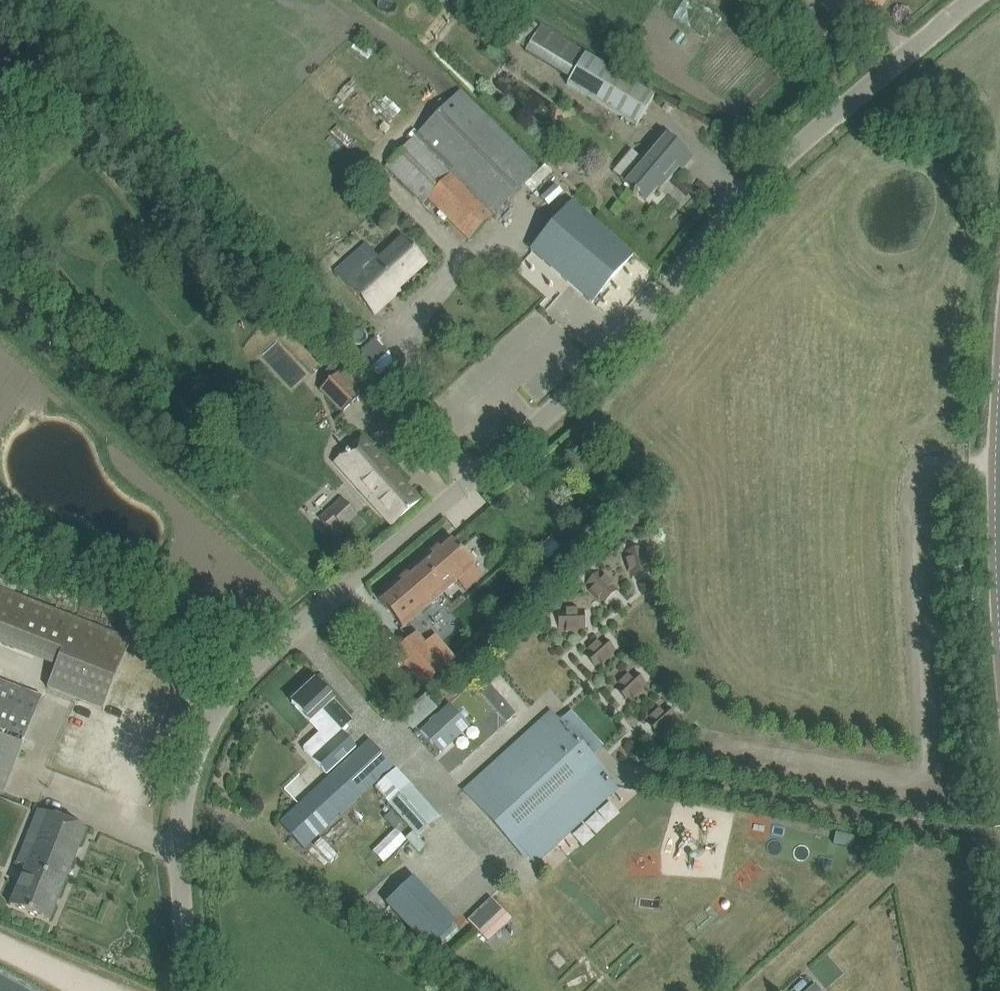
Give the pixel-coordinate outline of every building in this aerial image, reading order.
[(468,9),(473,0),(456,0),(455,2),(468,9)] [(746,11),(754,0),(727,0),(746,11)] [(528,20),(514,42),(525,49),(524,51),(570,79),(566,84),(636,126),(654,96),(528,20)] [(411,192),(416,188),(470,240),(492,217),(540,167),(460,89),(425,125),(386,166),(411,192)] [(386,105),(399,121),(417,106),(403,90),(386,105)] [(622,180),(620,182),(633,193),(637,196),(638,195),(645,201),(665,179),(667,181),(689,155),(676,144),(663,133),(641,158),(622,180)] [(554,185),(541,198),(548,205),(561,191),(554,185)] [(572,203),(531,250),(577,290),(592,303),(633,256),(618,242),(572,203)] [(424,266),(410,251),(399,239),(376,259),(365,246),(336,272),(361,300),(374,315),(400,291),(398,289),(424,266)] [(367,354),(380,370),(396,357),(383,341),(367,354)] [(326,372),(326,376),(330,380),(335,375),(330,369),(326,372)] [(340,413),(357,399),(335,375),(330,380),(319,390),(340,413)] [(420,501),(407,486),(365,437),(337,461),(392,525),(420,501)] [(343,501),(322,518),(334,533),(349,521),(356,515),(343,501)] [(356,515),(349,521),(358,530),(364,524),(356,515)] [(458,581),(467,591),(482,577),(448,538),(378,599),(404,628),(458,581)] [(626,558),(624,559),(627,571),(629,571),(631,577),(650,572),(649,567),(651,566),(647,551),(645,551),(644,546),(624,551),(626,558)] [(600,570),(585,585),(590,589),(588,590),(598,600),(600,599),(604,603),(618,588),(614,584),(615,583),(605,572),(603,574),(600,570)] [(84,703),(103,710),(131,639),(112,632),(0,588),(0,638),(58,661),(47,687),(84,703)] [(564,609),(558,609),(559,629),(565,629),(565,631),(580,630),(580,628),(586,628),(585,608),(578,608),(578,607),(564,607),(564,609)] [(414,631),(393,650),(423,684),(443,665),(414,631)] [(588,649),(583,653),(597,668),(601,664),(602,666),(614,655),(613,654),(617,651),(602,635),(598,639),(597,638),(587,647),(588,649)] [(618,683),(614,687),(628,702),(633,698),(634,699),(644,689),(643,687),(647,683),(633,669),(629,673),(627,672),(617,682),(618,683)] [(4,792),(42,697),(0,680),(0,790),(4,792)] [(329,777),(358,749),(339,728),(350,718),(315,681),(292,703),(320,733),(302,749),(329,777)] [(489,684),(480,692),(507,722),(516,714),(489,684)] [(649,717),(645,720),(659,735),(663,731),(664,733),(676,723),(674,721),(678,717),(666,702),(660,707),(658,706),(648,715),(649,717)] [(449,704),(420,730),(440,752),(469,726),(449,704)] [(591,758),(604,747),(572,711),(559,723),(549,712),(463,789),(526,857),(528,855),(537,865),(619,790),(591,758)] [(329,777),(314,790),(299,775),(283,789),(298,805),(279,823),(304,848),(392,766),(369,740),(358,749),(329,777)] [(439,817),(397,768),(376,787),(418,835),(439,817)] [(10,906),(30,914),(49,921),(86,830),(40,811),(19,863),(26,865),(10,906)] [(836,832),(833,844),(853,848),(856,837),(836,832)] [(413,833),(406,839),(418,852),(425,846),(413,833)] [(386,903),(429,949),(456,924),(414,878),(386,903)] [(492,898),(468,921),(478,932),(487,941),(511,919),(502,910),(492,898)]
